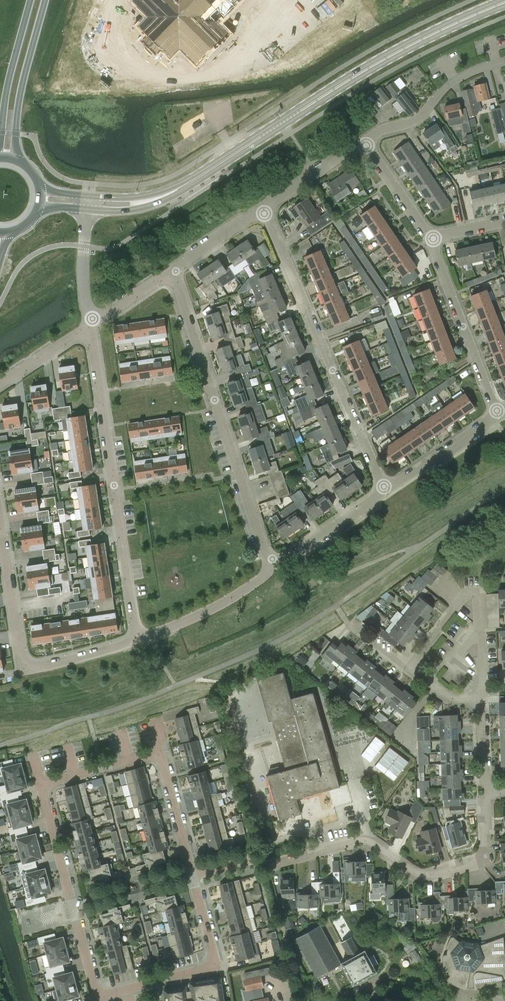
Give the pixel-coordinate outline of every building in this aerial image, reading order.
[(147,13),(137,24),(146,33),(141,38),(156,53),(160,49),(169,58),(179,48),(196,66),(228,31),(216,18),(220,13),(222,14),(236,0),(134,0),(147,13)] [(393,81),(389,84),(386,87),(393,96),(400,90),(393,81)] [(465,104),(468,118),(477,115),(474,103),(489,99),(485,84),(473,87),(474,89),(463,92),(466,104),(465,104)] [(382,86),(375,91),(372,94),(382,106),(392,98),(382,86)] [(392,104),(399,113),(404,110),(410,117),(419,110),(418,108),(406,92),(396,99),(397,101),(392,104)] [(447,120),(462,116),(459,104),(444,107),(447,120)] [(501,108),(495,109),(494,104),(490,105),(491,110),(497,135),(498,134),(500,143),(504,142),(503,133),(504,132),(504,126),(503,118),(501,108)] [(423,133),(431,145),(434,149),(436,150),(440,146),(440,144),(438,140),(442,138),(449,149),(455,144),(447,131),(443,134),(436,124),(423,133)] [(402,165),(417,155),(408,142),(393,152),(402,165)] [(410,177),(425,167),(417,155),(402,165),(410,177)] [(467,177),(479,175),(478,170),(477,166),(482,165),(479,165),(468,168),(466,168),(465,168),(466,173),(467,177)] [(410,177),(419,190),(434,180),(425,167),(410,177)] [(360,183),(351,170),(329,184),(333,190),(331,192),(337,201),(350,192),(349,190),(360,183)] [(427,202),(442,192),(434,180),(419,190),(427,202)] [(497,202),(504,201),(504,184),(494,186),(497,202)] [(482,189),(486,205),(497,202),(494,186),(482,189)] [(357,205),(368,197),(364,189),(352,197),(357,205)] [(473,207),(486,205),(482,189),(470,191),(473,207)] [(451,205),(447,200),(442,192),(427,202),(436,215),(451,205)] [(307,227),(310,224),(315,232),(333,220),(328,212),(320,217),(307,198),(294,207),(307,227)] [(360,216),(368,226),(382,217),(375,206),(360,216)] [(346,225),(340,217),(335,221),(340,229),(346,225)] [(382,217),(368,226),(375,236),(389,227),(382,217)] [(341,231),(347,240),(352,237),(345,226),(340,230),(341,231)] [(389,227),(375,236),(381,247),(396,237),(389,227)] [(352,237),(347,240),(354,250),(359,247),(352,237)] [(388,257),(403,247),(396,237),(381,247),(388,257)] [(237,247),(249,266),(258,259),(264,268),(270,264),(258,247),(254,250),(248,240),(237,247)] [(339,244),(346,254),(351,251),(344,240),(339,244)] [(480,245),(483,260),(496,257),(492,242),(480,245)] [(480,245),(468,248),(471,263),(483,260),(480,245)] [(233,264),(229,267),(236,278),(237,277),(235,275),(244,269),(243,268),(248,264),(249,266),(237,247),(227,254),(233,264)] [(359,247),(354,250),(361,261),(366,257),(359,247)] [(395,267),(410,257),(403,247),(388,257),(395,267)] [(473,269),(471,263),(468,248),(455,250),(459,266),(467,264),(469,270),(473,269)] [(310,269),(325,262),(320,251),(305,257),(310,269)] [(346,254),(353,264),(358,262),(351,251),(346,254)] [(366,257),(361,261),(368,271),(373,267),(366,257)] [(419,277),(414,270),(417,268),(410,257),(395,267),(402,277),(399,279),(404,287),(419,277)] [(208,267),(216,279),(221,275),(227,284),(236,278),(229,267),(225,269),(219,260),(208,267)] [(310,269),(314,280),(330,274),(325,262),(310,269)] [(353,264),(360,274),(365,272),(358,262),(353,264)] [(214,280),(216,279),(208,267),(197,274),(204,283),(200,286),(210,302),(218,297),(215,292),(217,291),(216,290),(219,288),(214,280)] [(373,267),(368,271),(375,281),(380,277),(373,267)] [(250,283),(255,295),(277,286),(272,274),(271,274),(270,269),(248,279),(244,283),(245,285),(250,283)] [(500,269),(487,274),(488,279),(502,273),(500,269)] [(366,283),(367,285),(372,282),(365,272),(360,274),(366,283)] [(330,274),(314,280),(319,292),(335,285),(330,274)] [(488,279),(487,274),(475,279),(476,284),(488,279)] [(380,277),(375,281),(382,292),(387,288),(380,277)] [(476,284),(475,279),(465,283),(467,287),(476,284)] [(335,285),(319,292),(324,303),(340,296),(349,292),(344,281),(335,285)] [(257,307),(268,303),(282,297),(277,286),(255,295),(257,301),(255,302),(257,307)] [(418,307),(434,301),(429,289),(413,295),(418,307)] [(470,297),(475,308),(491,302),(487,290),(470,297)] [(379,293),(373,295),(381,306),(386,302),(379,293)] [(324,303),(329,314),(345,308),(340,296),(324,303)] [(266,322),(279,317),(277,313),(286,309),(282,297),(268,303),(271,308),(262,312),(264,317),(260,319),(260,321),(261,324),(266,322)] [(383,307),(388,319),(394,316),(401,313),(395,300),(393,297),(388,299),(390,303),(389,305),(383,307)] [(418,307),(422,319),(438,312),(434,301),(418,307)] [(491,302),(475,308),(479,320),(496,313),(491,302)] [(209,329),(230,321),(231,321),(229,315),(230,315),(227,304),(214,309),(216,313),(205,317),(209,329)] [(345,308),(329,314),(334,326),(350,319),(345,308)] [(381,311),(370,315),(372,322),(384,318),(381,311)] [(438,312),(422,319),(426,330),(442,324),(438,312)] [(484,331),(500,325),(496,313),(479,320),(484,331)] [(394,316),(388,319),(392,330),(398,328),(394,316)] [(279,317),(266,322),(271,333),(280,329),(282,334),(295,329),(290,317),(280,321),(279,317)] [(147,322),(149,340),(166,337),(163,319),(147,322)] [(382,330),(387,342),(393,340),(386,320),(375,324),(377,332),(382,330)] [(230,321),(209,329),(213,341),(224,337),(225,342),(241,336),(235,338),(230,321)] [(130,324),(133,342),(149,340),(147,322),(130,324)] [(116,345),(133,342),(130,324),(113,327),(116,345)] [(442,324),(426,330),(431,342),(447,335),(442,324)] [(253,332),(250,325),(244,327),(247,335),(253,332)] [(484,331),(488,343),(504,336),(500,325),(484,331)] [(397,341),(403,339),(400,333),(398,328),(392,330),(397,341)] [(280,348),(287,346),(300,340),(295,329),(282,334),(285,340),(274,345),(276,350),(280,348)] [(408,329),(400,333),(403,339),(411,336),(408,329)] [(435,353),(451,347),(447,335),(431,342),(435,353)] [(220,362),(241,355),(233,357),(231,351),(239,348),(244,346),(241,336),(225,342),(227,346),(216,350),(220,362)] [(488,343),(493,354),(504,349),(504,337),(504,336),(488,343)] [(407,351),(403,339),(397,341),(402,353),(407,351)] [(278,369),(285,366),(297,360),(295,356),(305,352),(300,340),(287,346),(280,348),(283,354),(280,355),(281,357),(274,360),(278,369)] [(343,347),(348,359),(364,352),(359,340),(343,347)] [(393,340),(387,342),(392,353),(398,351),(393,340)] [(253,351),(259,349),(256,342),(250,344),(253,351)] [(456,359),(451,347),(435,353),(440,365),(456,359)] [(493,354),(497,366),(504,362),(504,349),(493,354)] [(398,351),(392,353),(396,365),(402,362),(398,351)] [(407,351),(402,353),(406,364),(412,362),(407,351)] [(364,352),(348,359),(353,370),(368,363),(364,352)] [(244,365),(241,355),(220,362),(224,374),(235,370),(236,375),(251,370),(249,364),(244,365)] [(152,359),(155,377),(172,375),(169,357),(152,359)] [(136,362),(139,380),(155,377),(152,359),(136,362)] [(297,360),(285,366),(289,376),(298,372),(300,378),(314,372),(315,371),(313,365),(311,366),(309,360),(299,365),(297,360)] [(122,382),(139,380),(136,362),(119,364),(122,382)] [(402,362),(396,365),(401,376),(407,374),(402,362)] [(412,362),(406,364),(411,376),(416,374),(412,362)] [(358,381),(373,375),(368,363),(353,370),(358,381)] [(74,366),(59,368),(62,391),(77,388),(74,366)] [(251,370),(236,375),(237,379),(227,383),(231,395),(244,391),(244,390),(252,388),(248,377),(257,374),(256,369),(251,370)] [(319,384),(314,372),(300,378),(303,384),(292,388),(294,394),(305,389),(319,384)] [(401,376),(405,387),(406,388),(411,385),(407,374),(401,376)] [(362,393),(378,386),(373,375),(358,381),(362,393)] [(453,376),(443,383),(446,388),(456,381),(453,376)] [(443,383),(432,390),(436,395),(446,388),(443,383)] [(294,401),(297,407),(299,411),(316,404),(314,399),(323,395),(319,384),(305,389),(308,395),(294,401)] [(49,407),(45,385),(30,387),(34,410),(49,407)] [(406,388),(405,387),(398,391),(400,396),(408,393),(410,399),(416,397),(411,385),(406,388)] [(362,393),(367,404),(383,397),(378,386),(362,393)] [(432,390),(422,397),(425,402),(436,395),(432,390)] [(244,391),(231,395),(235,407),(245,404),(247,408),(257,405),(254,395),(247,397),(244,391)] [(454,401),(464,415),(475,408),(465,394),(454,401)] [(383,397),(367,404),(372,416),(388,409),(383,397)] [(425,402),(422,397),(412,404),(415,409),(425,402)] [(444,408),(454,422),(464,415),(454,401),(444,408)] [(430,409),(434,415),(444,429),(454,422),(444,408),(440,402),(430,409)] [(4,422),(0,423),(1,430),(5,429),(20,427),(16,404),(2,407),(4,422)] [(238,416),(242,428),(255,424),(265,421),(259,404),(257,405),(247,408),(248,413),(238,416)] [(316,404),(299,411),(303,421),(317,416),(319,421),(332,415),(327,404),(317,408),(316,404)] [(412,404),(402,411),(405,416),(415,409),(412,404)] [(402,411),(392,418),(395,423),(405,416),(402,411)] [(71,412),(59,414),(60,420),(66,419),(68,430),(86,427),(85,416),(71,418),(71,412)] [(311,432),(313,437),(337,427),(332,415),(319,421),(322,427),(311,432)] [(424,422),(434,436),(444,429),(434,415),(424,422)] [(178,416),(162,419),(164,437),(181,434),(178,416)] [(392,418),(382,425),(385,429),(395,423),(392,418)] [(164,437),(162,419),(145,421),(148,439),(164,437)] [(131,442),(148,439),(145,421),(128,424),(131,442)] [(414,429),(424,443),(434,436),(424,422),(414,429)] [(256,437),(258,441),(268,438),(275,436),(273,432),(269,433),(267,426),(257,429),(255,424),(242,428),(246,440),(256,437)] [(385,429),(382,425),(372,432),(375,436),(385,429)] [(70,440),(88,438),(86,427),(68,430),(70,440)] [(329,444),(342,438),(337,427),(313,437),(315,442),(326,438),(329,444)] [(404,435),(413,450),(424,443),(414,429),(404,435)] [(45,431),(31,433),(32,440),(38,439),(46,438),(45,431)] [(394,442),(403,457),(413,450),(404,435),(394,442)] [(71,451),(90,448),(88,438),(70,440),(71,451)] [(253,462),(266,457),(274,454),(268,438),(258,441),(259,446),(249,449),(253,462)] [(290,449),(296,447),(293,438),(287,440),(290,449)] [(329,444),(320,448),(327,464),(332,462),(340,458),(339,458),(337,454),(347,450),(344,444),(346,443),(344,438),(342,439),(342,438),(329,444)] [(393,464),(403,457),(394,442),(383,450),(393,464)] [(67,452),(69,462),(91,458),(90,448),(71,451),(67,452)] [(10,463),(31,460),(29,449),(9,452),(10,463)] [(308,472),(313,469),(307,453),(301,456),(308,472)] [(184,454),(167,457),(170,475),(187,472),(184,454)] [(340,458),(332,462),(335,468),(338,465),(351,459),(349,454),(339,458),(340,458)] [(170,475),(167,457),(151,459),(154,477),(170,475)] [(268,463),(266,457),(253,462),(257,474),(267,470),(269,476),(279,472),(275,461),(268,463)] [(91,458),(69,462),(73,461),(75,472),(68,473),(69,479),(81,477),(80,471),(93,469),(91,458)] [(137,480),(154,477),(151,459),(134,462),(137,480)] [(32,471),(31,460),(10,463),(12,475),(32,471)] [(343,481),(351,493),(362,486),(358,480),(360,478),(351,464),(343,469),(348,477),(344,481),(343,481)] [(297,468),(299,474),(307,472),(305,466),(297,468)] [(279,472),(269,476),(271,480),(283,476),(282,471),(279,472)] [(344,481),(338,472),(333,476),(328,479),(325,474),(320,478),(331,494),(335,491),(341,500),(351,493),(343,481),(344,481)] [(53,476),(44,478),(32,479),(33,485),(54,482),(53,476)] [(283,476),(271,480),(272,485),(285,481),(283,476)] [(314,500),(323,512),(333,505),(327,496),(331,494),(320,478),(314,482),(318,487),(314,489),(319,497),(314,500)] [(79,499),(97,496),(95,485),(82,487),(81,481),(69,483),(70,489),(77,488),(79,499)] [(285,481),(272,485),(274,490),(287,486),(285,481)] [(275,495),(288,490),(287,486),(274,490),(275,495)] [(14,490),(16,502),(37,498),(35,487),(14,490)] [(275,495),(277,498),(279,498),(289,494),(288,490),(275,495)] [(323,512),(314,500),(310,504),(300,490),(291,496),(295,502),(302,513),(306,510),(312,520),(323,512)] [(79,499),(80,509),(98,506),(97,496),(79,499)] [(37,498),(16,502),(18,513),(38,510),(37,498)] [(277,498),(266,502),(268,507),(281,503),(279,498),(277,498)] [(286,508),(280,512),(285,520),(286,520),(294,532),(304,525),(298,516),(302,513),(295,502),(286,508)] [(98,506),(80,509),(82,520),(100,517),(98,506)] [(286,520),(285,520),(281,523),(276,515),(271,518),(276,526),(275,527),(283,539),(294,532),(286,520)] [(82,520),(83,531),(77,531),(78,537),(90,535),(89,530),(102,528),(100,517),(82,520)] [(22,540),(42,537),(41,525),(20,528),(22,540)] [(44,548),(42,537),(22,540),(24,552),(44,548)] [(90,539),(78,541),(79,547),(86,546),(88,557),(106,555),(104,544),(91,546),(90,539)] [(59,554),(55,555),(43,556),(44,562),(60,560),(59,554)] [(106,555),(88,557),(89,568),(107,565),(106,555)] [(443,575),(447,570),(437,563),(434,567),(443,575)] [(28,579),(48,575),(47,564),(26,567),(28,579)] [(107,565),(89,568),(85,568),(87,579),(91,578),(109,575),(107,565)] [(430,571),(437,577),(440,579),(443,575),(434,567),(430,571)] [(428,569),(424,574),(434,581),(437,577),(430,571),(428,569)] [(424,574),(421,578),(428,584),(430,586),(434,581),(424,574)] [(48,575),(28,579),(30,590),(50,587),(50,585),(53,585),(52,575),(48,575)] [(109,575),(91,578),(92,589),(111,586),(109,575)] [(428,584),(421,578),(418,576),(415,580),(425,588),(428,584)] [(421,592),(425,588),(415,580),(412,584),(409,582),(404,588),(408,592),(413,586),(421,592)] [(90,600),(94,599),(112,597),(111,586),(92,589),(88,589),(90,600)] [(80,591),(74,591),(75,602),(86,600),(85,596),(79,597),(78,593),(80,593),(80,591)] [(386,601),(385,601),(388,603),(390,604),(394,598),(390,595),(386,601)] [(112,597),(94,599),(97,616),(106,615),(115,614),(112,597)] [(412,607),(428,619),(432,615),(430,613),(433,608),(420,597),(412,607)] [(376,608),(376,609),(378,610),(380,612),(388,603),(385,601),(384,600),(378,606),(376,608)] [(86,601),(72,603),(68,604),(69,610),(87,608),(86,601)] [(378,610),(376,609),(373,607),(366,617),(370,620),(378,610)] [(405,616),(419,627),(422,623),(424,624),(428,619),(412,607),(405,616)] [(115,614),(106,615),(109,633),(118,632),(115,614)] [(106,615),(97,616),(99,635),(109,633),(106,615)] [(97,616),(78,619),(81,637),(99,635),(97,616)] [(419,627),(405,616),(397,625),(413,638),(417,634),(415,632),(419,627)] [(78,619),(60,622),(63,640),(81,637),(78,619)] [(60,622),(42,625),(45,643),(63,640),(60,622)] [(45,643),(42,625),(31,626),(34,645),(45,643)] [(413,638),(397,625),(390,634),(386,630),(381,636),(395,647),(399,642),(403,646),(407,641),(409,643),(413,638)] [(330,663),(333,660),(340,665),(352,648),(348,645),(346,647),(341,643),(337,647),(332,643),(321,656),(330,663)] [(340,665),(349,672),(360,658),(355,654),(357,652),(352,648),(340,665)] [(308,660),(301,655),(296,662),(302,667),(308,660)] [(360,658),(349,672),(358,680),(371,663),(366,659),(365,661),(360,658)] [(368,687),(379,673),(374,669),(376,667),(371,663),(358,680),(368,687)] [(297,800),(340,788),(313,693),(290,699),(283,673),(257,680),(269,722),(271,721),(285,771),(267,776),(279,821),(301,815),(297,800)] [(368,687),(377,695),(390,678),(385,675),(384,677),(379,673),(368,687)] [(398,688),(393,684),(395,682),(390,678),(377,695),(387,702),(398,688)] [(328,686),(331,682),(327,679),(322,685),(329,691),(331,688),(328,686)] [(338,687),(331,682),(328,686),(331,688),(335,691),(338,687)] [(343,692),(338,687),(335,691),(340,696),(343,692)] [(398,688),(387,702),(384,706),(387,708),(390,705),(396,710),(409,693),(404,690),(403,692),(398,688)] [(409,693),(396,710),(406,717),(417,703),(412,699),(413,697),(409,693)] [(347,694),(343,698),(346,701),(354,707),(357,702),(350,696),(347,694)] [(209,706),(211,712),(217,711),(213,696),(205,698),(206,704),(209,706)] [(327,723),(332,722),(326,697),(321,699),(327,723)] [(357,702),(354,707),(362,713),(365,709),(357,702)] [(176,728),(177,733),(198,727),(195,715),(200,713),(198,707),(187,710),(188,716),(175,720),(178,728),(176,728)] [(372,721),(375,717),(368,712),(365,716),(372,721)] [(434,728),(440,728),(460,727),(460,721),(457,721),(457,715),(434,716),(434,728)] [(428,729),(428,716),(416,717),(417,729),(428,729)] [(375,717),(372,721),(377,726),(381,729),(385,725),(375,717)] [(385,725),(381,729),(390,736),(397,727),(388,720),(385,725)] [(198,727),(177,733),(179,738),(180,737),(182,745),(197,741),(197,742),(202,740),(198,727)] [(460,727),(440,728),(440,740),(458,739),(458,733),(460,733),(460,727)] [(428,729),(417,729),(417,741),(423,741),(423,740),(430,740),(430,728),(428,729)] [(385,744),(376,737),(361,755),(370,762),(385,744)] [(458,745),(458,739),(440,740),(441,752),(462,751),(461,745),(458,745)] [(182,745),(179,746),(183,758),(200,753),(197,742),(197,741),(182,745)] [(391,748),(376,767),(394,782),(409,763),(391,748)] [(462,757),(462,751),(441,752),(441,764),(459,763),(459,757),(462,757)] [(200,753),(183,758),(186,770),(203,765),(200,753)] [(6,782),(27,776),(26,774),(26,773),(25,772),(24,770),(24,769),(23,770),(21,765),(10,768),(8,762),(0,765),(0,778),(5,777),(6,782)] [(459,763),(441,764),(442,776),(463,775),(462,769),(460,769),(459,763)] [(227,764),(221,765),(223,773),(225,779),(230,778),(229,772),(227,764)] [(125,773),(128,784),(149,779),(147,774),(146,775),(144,768),(125,773)] [(191,789),(208,784),(205,772),(188,777),(191,789)] [(443,776),(442,776),(443,788),(460,787),(460,781),(463,781),(463,775),(443,776)] [(2,801),(14,798),(12,793),(28,788),(26,784),(27,784),(27,782),(27,781),(27,779),(27,778),(27,776),(6,782),(8,787),(0,789),(0,793),(2,801)] [(149,779),(128,784),(131,797),(150,792),(148,784),(150,784),(149,779)] [(66,800),(87,795),(84,784),(65,789),(67,796),(65,797),(66,800)] [(194,800),(197,800),(197,799),(212,795),(208,784),(191,789),(194,800)] [(450,806),(461,805),(461,799),(464,799),(463,793),(461,793),(460,787),(443,788),(443,806),(450,806)] [(139,807),(155,802),(154,798),(152,798),(150,792),(131,797),(134,808),(139,807)] [(197,799),(197,800),(199,807),(197,808),(199,812),(220,807),(218,801),(223,799),(221,793),(216,794),(212,795),(197,799)] [(70,806),(71,812),(91,807),(87,795),(66,800),(68,806),(70,806)] [(15,804),(14,798),(2,801),(4,808),(5,808),(8,819),(12,817),(32,812),(32,811),(31,808),(29,806),(29,805),(28,805),(27,801),(15,804)] [(415,823),(423,807),(416,799),(407,815),(399,811),(397,814),(390,810),(385,821),(392,824),(388,832),(401,838),(410,820),(415,823)] [(155,802),(139,807),(142,820),(160,815),(156,802),(155,802)] [(91,807),(71,812),(73,819),(72,820),(73,824),(89,820),(94,819),(91,807)] [(220,807),(199,812),(200,817),(202,817),(204,825),(223,820),(220,807)] [(432,823),(439,821),(435,807),(428,807),(432,823)] [(32,812),(12,817),(15,828),(10,830),(12,836),(23,833),(22,827),(33,824),(32,820),(33,819),(33,818),(33,817),(33,815),(32,813),(32,812)] [(160,815),(142,820),(146,832),(163,828),(160,815)] [(89,820),(73,824),(72,825),(75,838),(93,833),(89,820)] [(223,820),(204,825),(206,833),(204,833),(206,838),(226,832),(223,820)] [(452,847),(465,843),(460,822),(446,826),(452,847)] [(427,853),(441,850),(435,827),(421,831),(423,837),(416,839),(419,851),(426,849),(427,853)] [(163,828),(146,832),(148,842),(166,837),(163,828)] [(226,832),(206,838),(207,843),(208,842),(211,851),(230,845),(234,843),(233,837),(228,838),(226,832)] [(23,833),(12,836),(14,843),(18,841),(21,852),(41,847),(41,845),(40,844),(40,842),(39,840),(38,840),(37,840),(36,836),(25,839),(23,833)] [(93,833),(75,838),(78,848),(96,844),(93,833)] [(166,837),(148,842),(151,853),(155,852),(163,850),(169,849),(166,837)] [(81,859),(98,854),(96,844),(78,848),(81,859)] [(41,847),(21,852),(24,863),(19,864),(21,871),(33,868),(31,862),(43,859),(41,854),(42,854),(42,853),(42,852),(42,850),(42,849),(41,847)] [(155,852),(151,853),(144,855),(141,856),(142,860),(145,859),(147,864),(137,867),(138,872),(159,867),(158,864),(167,862),(164,851),(163,850),(155,852)] [(102,866),(98,854),(81,859),(84,871),(90,870),(102,866)] [(367,877),(372,876),(372,873),(372,864),(366,864),(366,861),(352,862),(351,860),(344,860),(344,868),(347,868),(347,875),(353,875),(353,881),(367,880),(367,877)] [(102,866),(90,870),(93,882),(101,879),(102,882),(123,876),(122,871),(112,874),(109,864),(102,866)] [(33,868),(21,871),(23,877),(25,887),(30,886),(31,887),(51,881),(50,880),(50,879),(49,877),(48,875),(47,875),(46,870),(34,874),(33,868)] [(325,882),(318,882),(319,890),(321,890),(321,897),(332,896),(332,900),(334,901),(340,901),(340,900),(340,896),(341,896),(340,872),(333,872),(334,884),(326,884),(325,882)] [(372,873),(372,876),(373,893),(380,893),(380,895),(388,895),(388,897),(388,898),(394,897),(394,884),(388,884),(388,886),(386,886),(385,872),(372,873)] [(290,901),(297,900),(297,893),(294,893),(294,879),(281,879),(282,898),(290,898),(290,901)] [(222,899),(243,893),(239,880),(220,885),(222,894),(221,894),(222,899)] [(27,900),(29,906),(42,903),(41,897),(52,894),(51,889),(52,889),(52,888),(52,885),(51,883),(51,881),(31,887),(30,886),(25,887),(29,899),(27,900)] [(297,893),(297,900),(299,900),(299,907),(319,907),(318,890),(319,890),(318,882),(312,882),(312,894),(304,895),(304,892),(297,893)] [(496,893),(502,893),(502,889),(504,888),(504,896),(504,895),(504,882),(495,882),(496,890),(496,893)] [(468,897),(469,901),(474,901),(474,896),(476,896),(477,903),(496,902),(496,893),(496,890),(482,890),(482,888),(468,889),(468,897)] [(441,916),(440,908),(440,896),(440,891),(434,891),(434,904),(426,904),(426,902),(418,902),(418,911),(421,910),(421,917),(431,917),(431,918),(431,919),(432,920),(433,921),(434,922),(435,922),(437,922),(439,921),(440,920),(440,919),(441,917),(441,916)] [(225,903),(227,911),(246,906),(243,893),(222,899),(223,903),(225,903)] [(167,895),(146,901),(147,906),(157,903),(160,913),(167,911),(179,907),(176,895),(167,897),(167,895)] [(440,908),(447,908),(447,913),(455,913),(455,910),(469,909),(469,901),(468,897),(454,897),(454,895),(440,896),(440,908)] [(388,898),(388,897),(387,897),(387,905),(390,905),(390,912),(399,912),(399,921),(410,920),(410,921),(416,920),(415,908),(410,908),(410,898),(395,899),(394,897),(388,898)] [(123,923),(125,922),(122,912),(132,910),(130,904),(110,910),(110,913),(102,915),(105,927),(117,924),(123,923)] [(188,918),(184,905),(179,907),(167,911),(170,923),(188,918)] [(246,906),(227,911),(229,919),(228,919),(229,924),(250,918),(246,906)] [(374,911),(371,917),(378,921),(382,915),(374,911)] [(282,918),(285,930),(291,928),(290,924),(289,921),(288,916),(282,918)] [(173,933),(188,930),(191,929),(188,918),(170,923),(173,933)] [(250,918),(229,924),(230,929),(232,928),(234,936),(231,937),(253,931),(250,918)] [(103,941),(121,936),(117,924),(105,927),(100,928),(103,941)] [(321,925),(295,938),(316,978),(342,964),(321,925)] [(479,937),(484,935),(482,927),(476,929),(479,937)] [(171,946),(192,941),(191,936),(190,936),(188,930),(173,933),(168,935),(171,946)] [(253,931),(231,937),(234,949),(257,943),(253,931)] [(267,939),(270,939),(277,937),(276,931),(266,934),(267,939)] [(49,955),(69,950),(69,947),(68,946),(67,943),(66,943),(65,943),(64,939),(53,942),(51,936),(33,941),(34,947),(41,945),(46,944),(49,955)] [(109,951),(123,947),(121,936),(103,941),(106,952),(109,951)] [(504,972),(504,952),(504,937),(479,945),(479,943),(462,940),(460,942),(455,937),(455,936),(453,936),(452,936),(450,938),(447,945),(447,946),(447,948),(448,949),(447,955),(444,954),(443,956),(442,957),(444,970),(446,973),(448,972),(450,975),(447,978),(447,979),(447,980),(447,981),(448,982),(464,990),(466,990),(468,989),(468,987),(475,988),(475,990),(504,980),(501,971),(504,972)] [(351,937),(342,942),(349,956),(353,954),(354,956),(357,955),(363,967),(361,968),(366,978),(376,972),(373,966),(378,963),(373,955),(368,957),(364,950),(360,953),(351,937)] [(194,945),(192,941),(171,946),(175,958),(194,953),(192,946),(194,945)] [(414,941),(405,947),(409,952),(418,946),(414,941)] [(257,943),(234,949),(238,961),(249,958),(250,963),(262,960),(257,943)] [(110,963),(131,957),(128,945),(123,947),(109,951),(111,958),(109,958),(110,963)] [(282,957),(280,949),(273,951),(275,959),(282,957)] [(69,950),(49,955),(43,957),(46,968),(47,967),(49,974),(61,971),(59,965),(70,962),(69,957),(70,957),(70,955),(70,953),(69,950)] [(350,958),(341,963),(353,985),(366,978),(361,968),(363,967),(357,955),(354,956),(353,954),(349,956),(350,958)] [(135,969),(131,957),(110,963),(112,968),(113,967),(115,974),(135,969)] [(245,973),(247,979),(245,979),(249,1000),(269,1000),(268,998),(258,1000),(255,989),(264,987),(262,976),(271,974),(270,967),(245,973)] [(49,987),(56,985),(57,990),(79,984),(78,983),(78,982),(78,981),(77,981),(77,980),(77,979),(76,979),(76,978),(75,978),(74,973),(66,975),(62,976),(61,971),(49,974),(46,975),(47,980),(49,987)] [(165,990),(167,1000),(225,1000),(222,978),(191,983),(192,986),(165,990)] [(55,1000),(69,1000),(68,1000),(80,996),(79,992),(80,992),(80,991),(80,990),(80,989),(79,989),(79,988),(79,987),(79,986),(79,985),(79,984),(57,990),(54,991),(53,991),(55,1000)]
